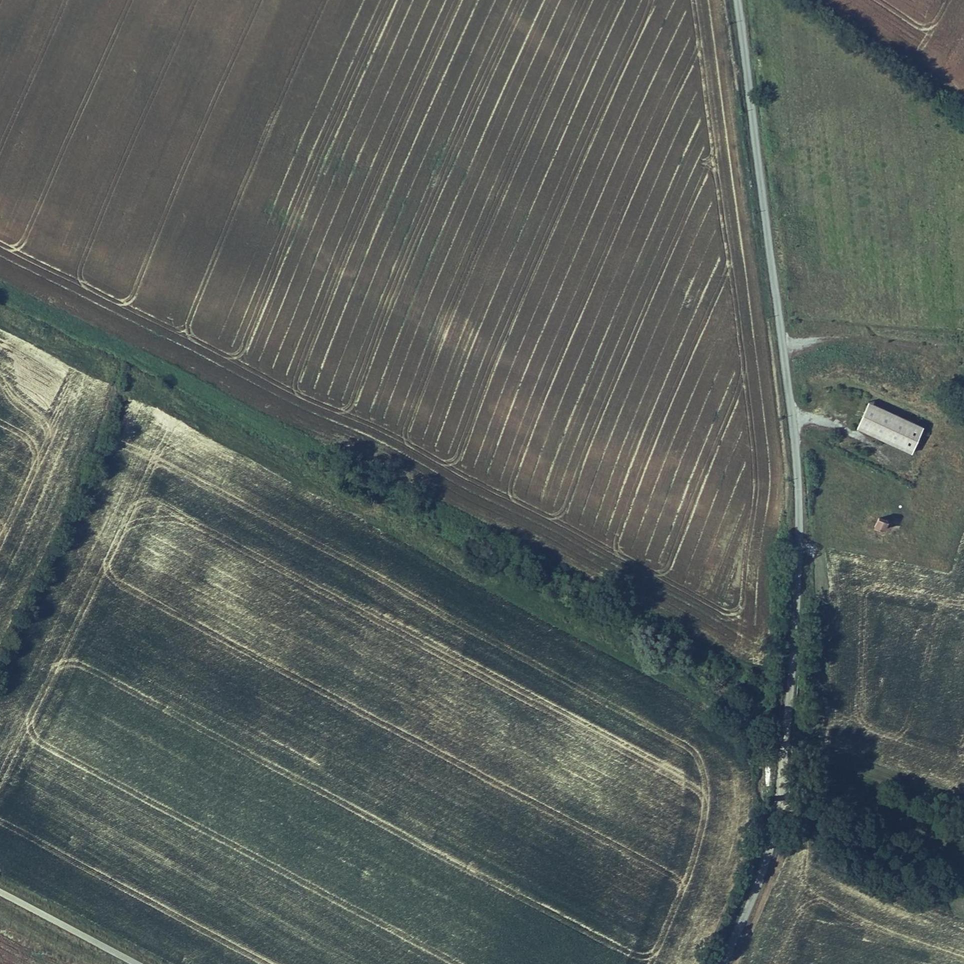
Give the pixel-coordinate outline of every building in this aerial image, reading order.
[(864,400),(852,426),(909,453),(921,426),(864,400)] [(878,516),(874,525),(884,530),(888,521),(878,516)]
